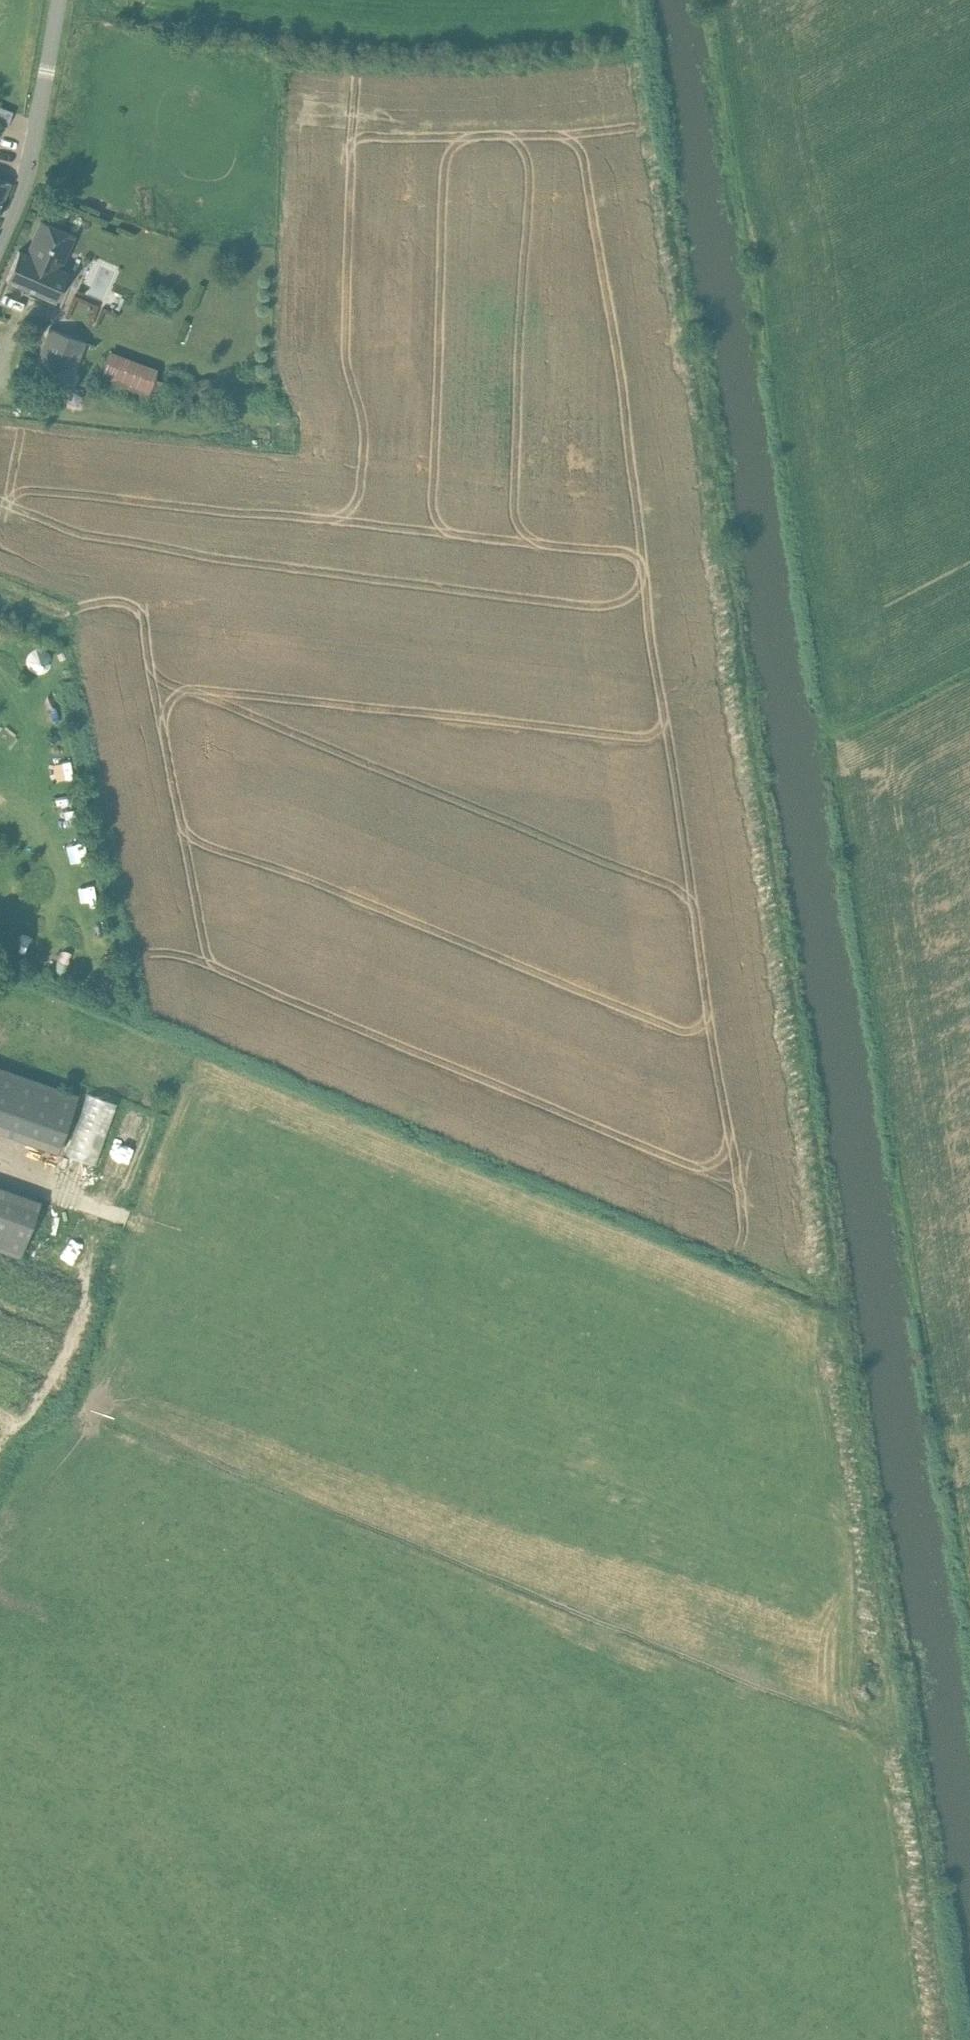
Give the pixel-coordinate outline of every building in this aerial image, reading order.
[(8,124),(13,111),(0,106),(0,120),(8,124)] [(10,182),(0,178),(0,205),(10,182)] [(19,250),(6,279),(55,301),(68,271),(60,268),(74,235),(41,220),(26,253),(19,250)] [(69,384),(85,341),(50,328),(33,371),(69,384)] [(157,368),(111,351),(99,383),(145,400),(157,368)] [(55,703),(35,704),(36,724),(56,723),(55,703)] [(0,1067),(0,1131),(58,1151),(78,1094),(0,1067)]
